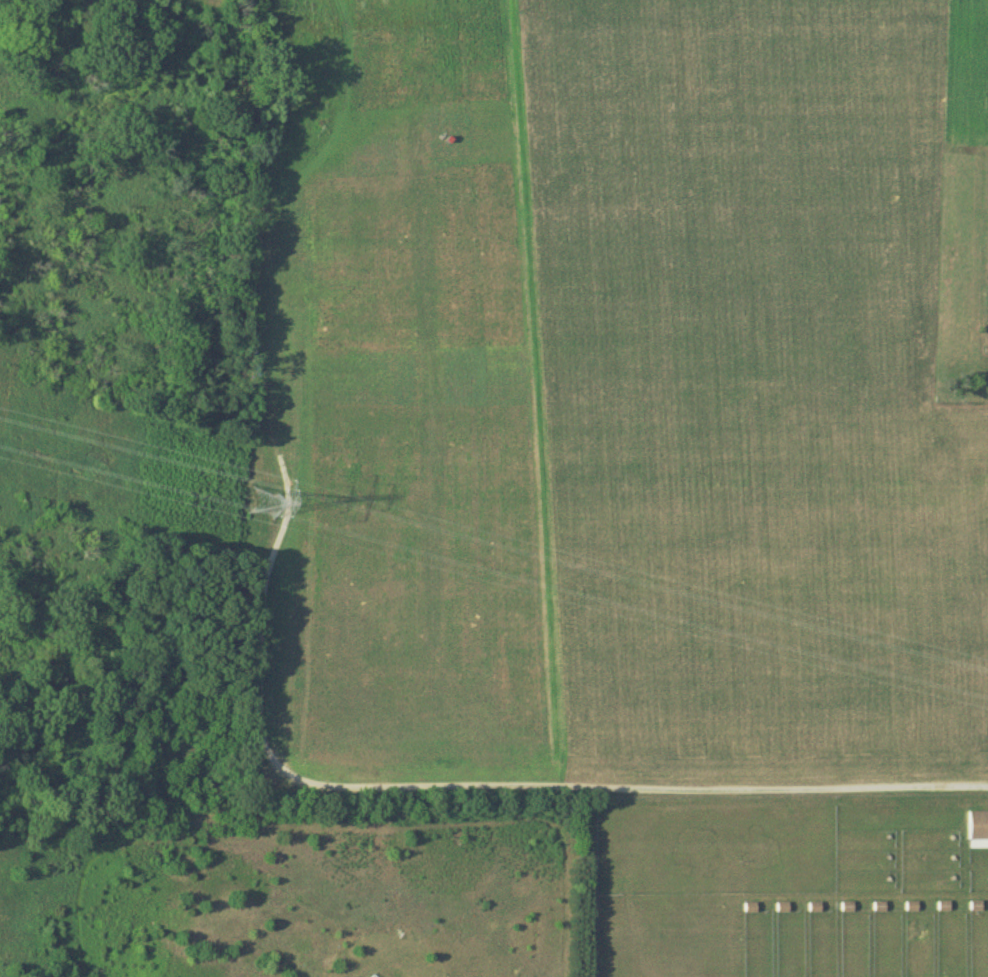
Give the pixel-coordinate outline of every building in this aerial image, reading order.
[(968,811),(968,840),(987,840),(987,811),(968,811)] [(798,913),(797,937),(806,948),(816,949),(817,924),(829,938),(826,941),(825,949),(841,950),(847,945),(847,937),(865,938),(876,929),(877,907),(883,914),(883,903),(877,903),(868,892),(864,896),(861,892),(827,891),(812,902),(805,902),(804,913),(798,913)]
